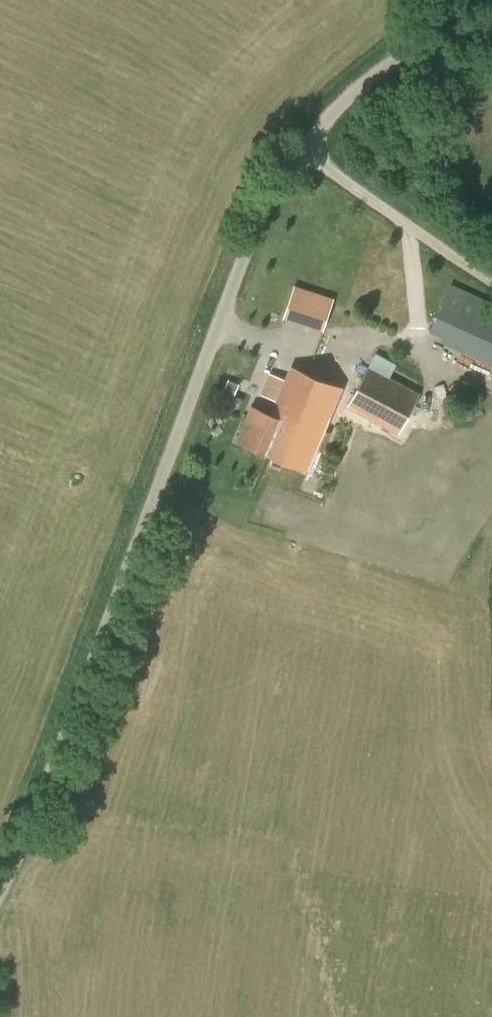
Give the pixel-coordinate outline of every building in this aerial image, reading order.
[(334,298),(293,284),(283,317),(324,331),(334,298)] [(491,358),(491,303),(451,285),(430,330),(491,358)] [(354,394),(346,412),(397,437),(420,393),(390,378),(395,367),(375,356),(369,366),(354,394)] [(252,406),(238,440),(270,454),(308,470),(317,449),(322,452),(338,414),(344,417),(345,415),(346,412),(354,394),(343,389),(307,373),(291,367),(286,380),(276,401),(274,407),(271,414),(252,406)]
